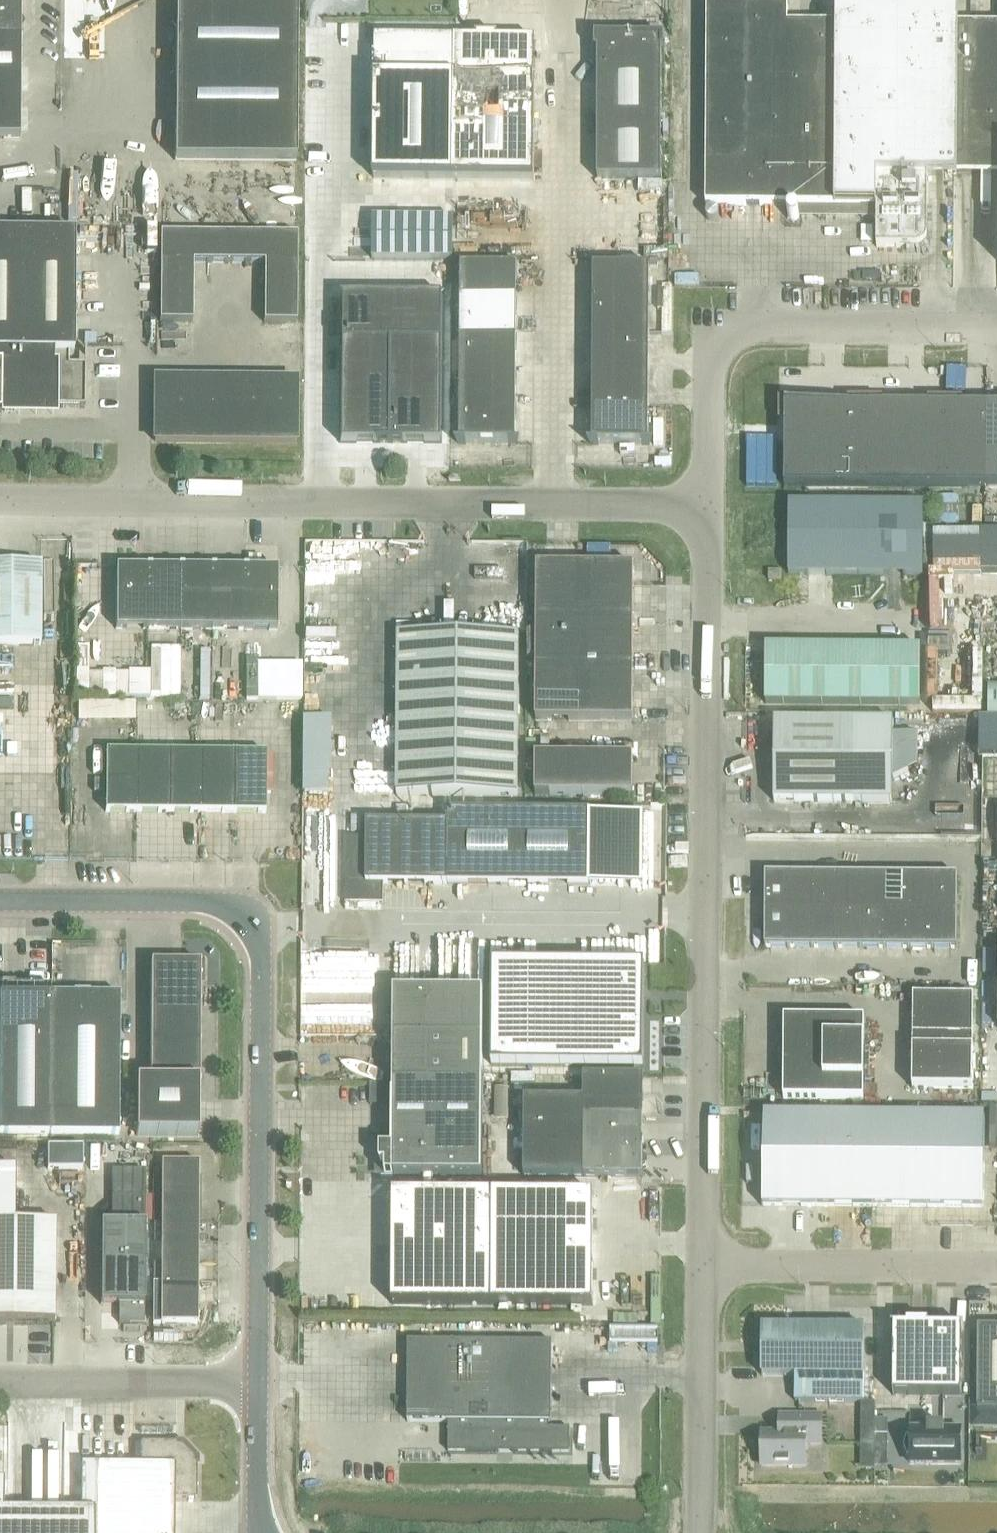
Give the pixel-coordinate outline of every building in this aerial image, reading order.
[(19,139),(20,0),(0,0),(0,139),(19,139)] [(174,160),(295,161),(297,0),(175,0),(174,160)] [(98,22),(95,2),(71,6),(78,52),(90,50),(88,36),(107,33),(105,21),(98,22)] [(705,205),(861,206),(861,217),(876,217),(876,247),(915,247),(916,247),(917,247),(918,247),(919,247),(920,246),(921,246),(922,246),(922,245),(923,245),(923,244),(924,244),(924,243),(925,243),(925,242),(925,241),(926,241),(926,240),(926,239),(926,238),(927,238),(927,237),(927,236),(927,167),(996,167),(996,26),(907,26),(907,5),(886,5),(886,26),(787,25),(787,5),(706,4),(705,205)] [(375,38),(373,178),(453,179),(533,179),(534,40),(497,39),(497,37),(475,37),(475,39),(454,39),(418,38),(418,36),(396,36),(396,38),(375,38)] [(597,40),(597,180),(660,180),(661,40),(597,40)] [(252,193),(268,194),(269,182),(253,181),(252,193)] [(645,183),(646,203),(670,202),(669,182),(645,183)] [(50,196),(49,219),(59,220),(59,196),(50,196)] [(712,209),(710,209),(708,210),(707,212),(706,214),(706,216),(707,218),(708,220),(710,221),(712,221),(714,221),(716,220),(717,219),(718,217),(718,215),(718,213),(717,211),(716,210),(714,209),(712,209)] [(792,210),(791,210),(789,211),(788,212),(787,214),(787,216),(788,218),(789,219),(791,220),(792,221),(794,220),(796,220),(797,218),(798,217),(798,215),(798,213),(797,212),(796,210),(794,210),(792,210)] [(74,233),(0,232),(0,415),(0,407),(4,407),(4,411),(14,411),(14,407),(84,408),(85,366),(68,365),(68,353),(74,354),(74,233)] [(192,322),(192,262),(264,262),(263,322),(296,322),(297,234),(160,233),(159,321),(192,322)] [(516,267),(460,267),(460,302),(460,337),(459,372),(459,407),(459,443),(515,444),(516,408),(516,372),(516,337),(516,302),(516,267)] [(648,445),(648,408),(649,268),(593,268),(591,444),(648,445)] [(340,294),(339,442),(441,442),(442,294),(340,294)] [(295,381),(154,380),(154,441),(295,442),(295,381)] [(824,487),(825,405),(784,405),(784,486),(824,487)] [(865,405),(825,405),(824,487),(864,487),(865,405)] [(865,405),(864,487),(904,487),(905,406),(865,405)] [(945,406),(905,406),(904,487),(944,487),(945,406)] [(985,406),(945,406),(944,487),(984,488),(985,406)] [(984,488),(996,488),(996,406),(985,406),(984,488)] [(923,503),(788,502),(788,574),(922,575),(923,503)] [(996,527),(996,503),(981,503),(982,527),(996,527)] [(933,572),(996,572),(996,533),(933,533),(933,572)] [(0,564),(0,644),(40,644),(40,564),(0,564)] [(585,618),(585,566),(536,566),(536,618),(585,618)] [(585,566),(585,618),(633,618),(634,566),(585,566)] [(180,629),(180,567),(116,567),(115,629),(180,629)] [(180,567),(180,629),(212,629),(213,567),(180,567)] [(213,567),(212,629),(244,630),(245,568),(213,567)] [(245,568),(244,630),(277,630),(277,568),(245,568)] [(781,571),(768,570),(768,579),(781,579),(781,571)] [(949,607),(929,606),(928,654),(939,655),(940,643),(948,643),(949,607)] [(536,618),(535,669),(584,669),(633,669),(633,618),(585,618),(536,618)] [(518,634),(397,633),(396,794),(517,795),(518,634)] [(173,668),(112,667),(111,694),(184,695),(185,645),(174,644),(173,668)] [(804,704),(804,648),(766,647),(765,704),(804,704)] [(804,648),(804,704),(842,705),(843,648),(804,648)] [(881,648),(843,648),(842,705),(881,705),(881,648)] [(881,648),(881,705),(919,705),(920,649),(881,648)] [(584,669),(535,669),(535,721),(584,721),(584,669)] [(633,669),(584,669),(584,721),(633,721),(633,669)] [(987,716),(996,716),(996,686),(987,686),(987,716)] [(894,722),(854,721),(773,721),(773,801),(894,802),(894,722)] [(138,782),(138,752),(105,751),(105,811),(137,812),(138,782)] [(138,752),(138,782),(137,812),(169,812),(170,752),(138,752)] [(170,752),(169,812),(201,812),(202,752),(170,752)] [(233,752),(202,752),(201,812),(233,812),(233,752)] [(233,752),(233,812),(265,813),(265,753),(233,752)] [(535,756),(535,795),(632,796),(633,757),(535,756)] [(345,903),(383,904),(383,884),(447,884),(589,885),(589,811),(448,810),(448,822),(366,822),(366,837),(346,838),(345,903)] [(309,858),(309,839),(278,839),(278,858),(309,858)] [(765,874),(764,911),(788,911),(789,875),(765,874)] [(789,875),(788,911),(812,911),(813,875),(789,875)] [(837,875),(813,875),(812,911),(836,911),(837,875)] [(837,875),(836,911),(860,911),(861,875),(837,875)] [(885,875),(861,875),(860,911),(884,911),(885,875)] [(909,875),(885,875),(884,911),(908,912),(909,875)] [(933,875),(909,875),(908,912),(933,912),(933,875)] [(933,875),(933,912),(957,912),(957,876),(933,875)] [(788,911),(764,911),(764,947),(788,947),(788,911)] [(788,911),(788,947),(812,947),(812,911),(788,911)] [(812,911),(812,947),(836,947),(836,911),(812,911)] [(860,911),(836,911),(836,947),(860,948),(860,911)] [(860,911),(860,948),(884,948),(884,911),(860,911)] [(908,912),(884,911),(884,948),(908,948),(908,912)] [(908,912),(908,948),(932,948),(933,912),(908,912)] [(957,912),(933,912),(932,948),(956,948),(957,912)] [(136,1135),(197,1136),(198,1084),(199,1084),(200,962),(150,962),(150,1082),(136,1082),(136,1135)] [(492,962),(491,1065),(643,1066),(644,963),(492,962)] [(393,1037),(482,1038),(483,992),(393,991),(393,1037)] [(50,993),(0,993),(0,1133),(49,1134),(50,993)] [(119,994),(50,993),(49,1134),(118,1134),(119,994)] [(913,995),(912,1048),(972,1048),(973,996),(913,995)] [(863,1099),(864,1019),(783,1018),(783,1098),(863,1099)] [(393,1037),(393,1083),(482,1084),(482,1038),(393,1037)] [(972,1048),(912,1048),(912,1088),(972,1088),(972,1048)] [(523,1176),(642,1177),(642,1169),(646,1167),(646,1162),(642,1160),(643,1076),(583,1075),(583,1099),(524,1098),(523,1176)] [(482,1084),(393,1083),(392,1149),(381,1149),(381,1175),(415,1175),(431,1175),(481,1176),(482,1084)] [(817,1206),(818,1114),(763,1114),(762,1206),(817,1206)] [(818,1114),(817,1206),(873,1207),(873,1115),(818,1114)] [(928,1115),(873,1115),(873,1207),(927,1207),(928,1115)] [(928,1115),(927,1207),(983,1208),(984,1116),(928,1115)] [(161,1162),(160,1222),(198,1223),(198,1162),(161,1162)] [(53,1322),(54,1221),(14,1220),(15,1167),(0,1167),(0,1321),(53,1322)] [(111,1223),(100,1223),(100,1304),(118,1304),(118,1323),(144,1323),(144,1309),(142,1309),(142,1304),(144,1304),(145,1223),(141,1223),(142,1170),(111,1170),(111,1223)] [(392,1193),(391,1304),(592,1305),(593,1194),(423,1193),(423,1204),(393,1204),(393,1193),(392,1193)] [(198,1223),(160,1222),(160,1242),(198,1243),(198,1223)] [(160,1242),(160,1262),(197,1263),(198,1243),(160,1242)] [(160,1262),(160,1282),(197,1283),(197,1263),(160,1262)] [(197,1283),(160,1282),(160,1323),(197,1323),(197,1283)] [(863,1376),(863,1327),(761,1326),(761,1376),(795,1376),(795,1401),(864,1401),(864,1376),(863,1376)] [(893,1328),(893,1395),(961,1395),(962,1329),(964,1329),(964,1328),(891,1327),(891,1328),(893,1328)] [(977,1327),(977,1408),(996,1408),(996,1327),(977,1327)] [(551,1342),(326,1340),(325,1431),(381,1431),(380,1451),(448,1452),(570,1452),(570,1428),(549,1428),(549,1422),(551,1422),(551,1342)] [(969,1427),(996,1427),(996,1408),(977,1408),(969,1408),(969,1427)] [(821,1444),(821,1416),(779,1416),(779,1434),(761,1434),(761,1466),(805,1466),(805,1444),(821,1444)] [(174,1441),(173,1425),(134,1425),(134,1441),(174,1441)] [(910,1457),(909,1463),(960,1463),(960,1430),(942,1430),(942,1426),(928,1426),(928,1430),(910,1430),(910,1436),(906,1436),(903,1446),(906,1457),(910,1457)] [(174,1498),(196,1499),(196,1463),(193,1463),(193,1458),(181,1445),(176,1445),(176,1442),(140,1442),(140,1464),(94,1463),(80,1463),(80,1508),(3,1508),(3,1480),(0,1480),(0,1532),(173,1532),(174,1498)]
